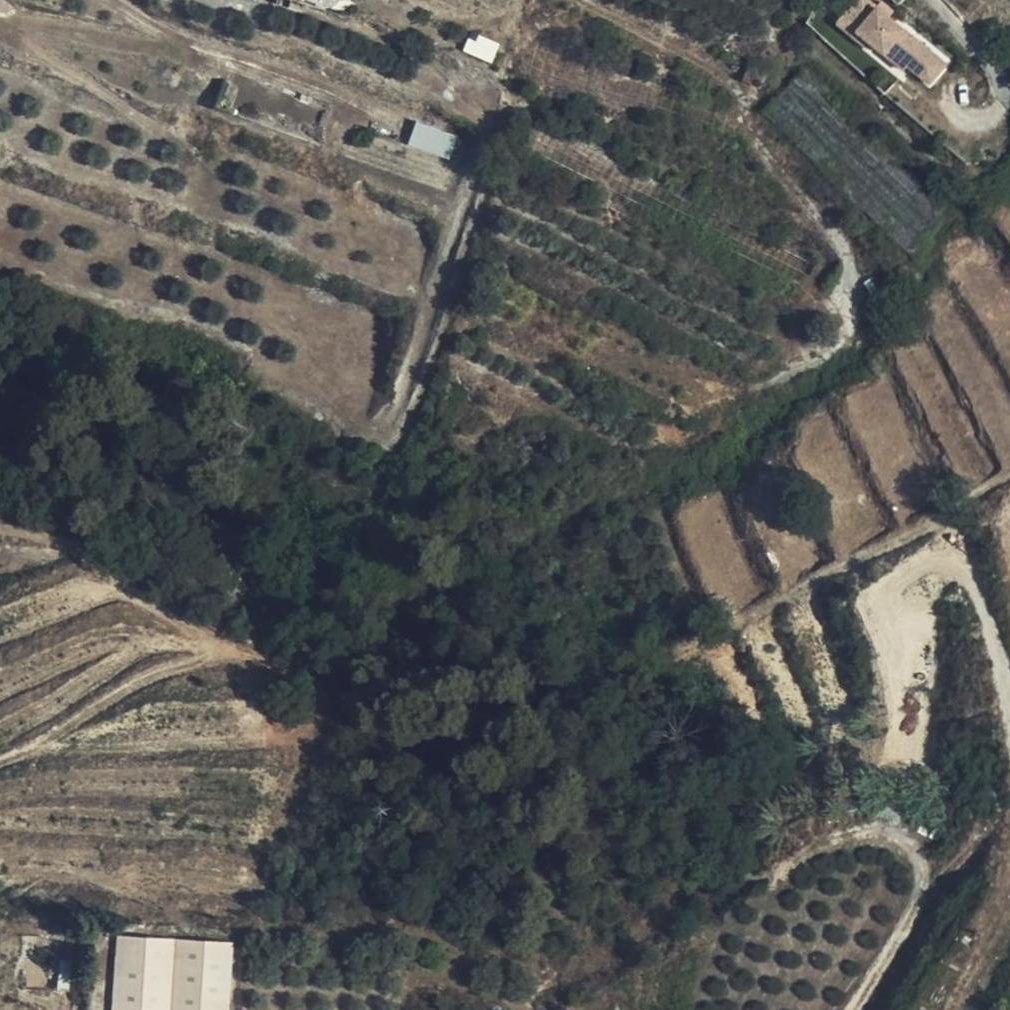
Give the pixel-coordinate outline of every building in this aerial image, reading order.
[(871,4),(865,0),(863,0),(836,32),(869,59),(875,51),(863,42),(867,38),(853,27),(871,4)] [(951,70),(871,4),(853,27),(867,38),(863,42),(875,51),(914,83),(916,80),(932,92),(951,70)] [(416,121),(411,145),(453,155),(459,130),(416,121)] [(177,938),(121,934),(116,1009),(172,1009),(177,938)] [(177,938),(172,1009),(231,1009),(236,942),(177,938)]
